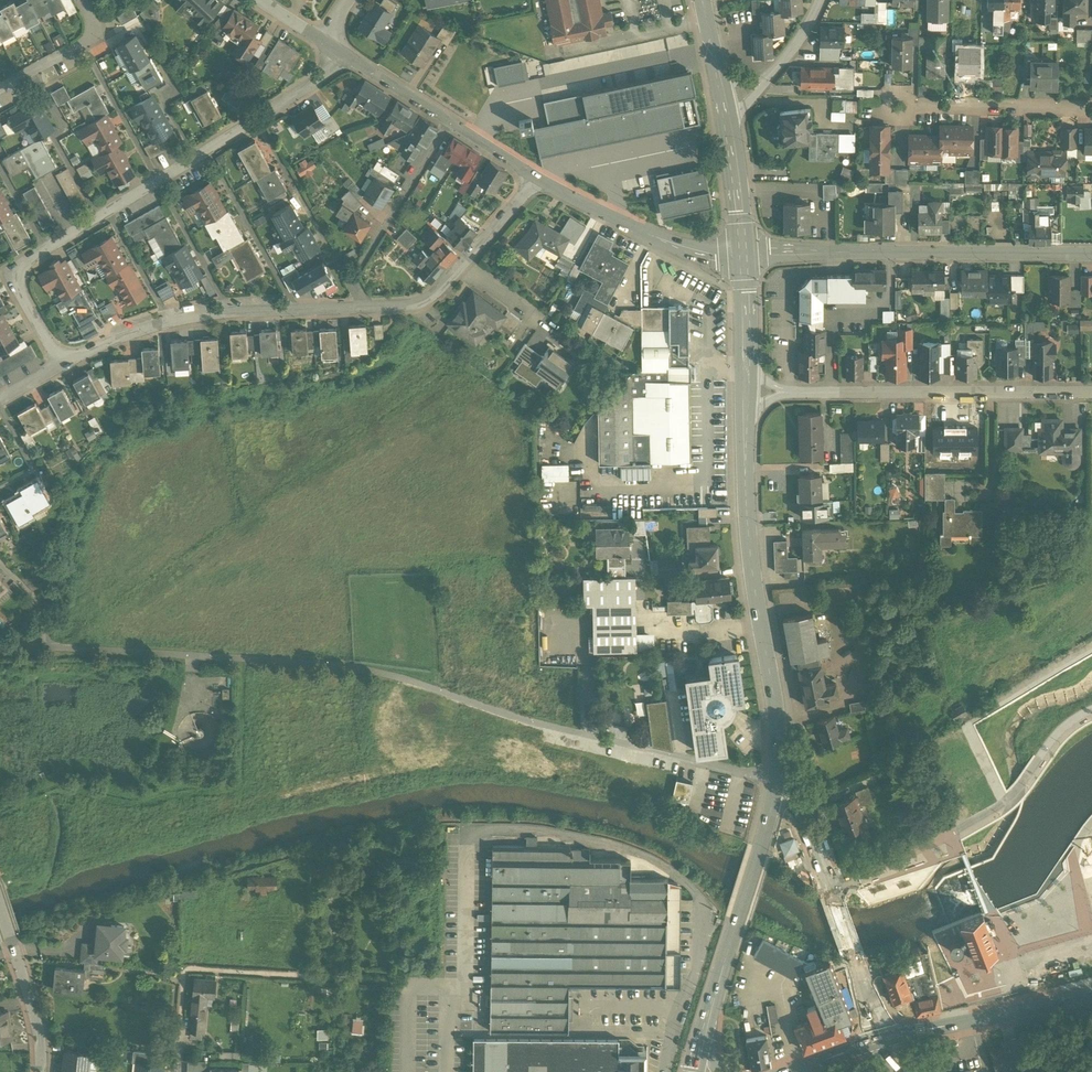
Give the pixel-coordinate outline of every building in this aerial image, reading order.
[(16,4),(14,0),(0,7),(2,11),(3,11),(12,29),(12,28),(24,22),(25,22),(16,5),(16,4)] [(29,0),(24,0),(16,4),(16,5),(25,22),(24,22),(26,26),(27,26),(40,19),(38,15),(37,15),(29,0)] [(37,15),(38,15),(50,9),(45,0),(29,0),(37,15)] [(62,0),(45,0),(50,9),(52,13),(65,6),(62,0)] [(219,0),(176,0),(173,3),(180,10),(183,6),(203,24),(222,3),(219,0)] [(390,0),(383,0),(380,4),(392,12),(397,4),(390,0)] [(551,24),(550,24),(554,44),(562,43),(585,38),(598,36),(598,35),(607,33),(605,25),(613,24),(611,11),(603,13),(600,0),(546,0),(551,24)] [(752,14),(759,13),(758,0),(751,0),(752,14)] [(780,11),(782,10),(782,14),(795,13),(795,11),(799,10),(798,3),(801,3),(800,0),(779,0),(780,11)] [(928,18),(946,18),(946,7),(947,7),(947,0),(928,0),(928,18)] [(958,7),(961,7),(961,21),(971,21),(971,7),(975,7),(976,0),(958,0),(958,7)] [(997,11),(993,11),(993,33),(1002,33),(1003,26),(1003,19),(1003,0),(987,0),(987,7),(997,7),(997,11)] [(1003,19),(1010,19),(1010,12),(1009,12),(1009,7),(1019,7),(1019,0),(1003,0),(1003,19)] [(1053,2),(1053,0),(1035,0),(1035,3),(1033,2),(1032,19),(1045,19),(1046,8),(1053,8),(1053,2)] [(1064,8),(1064,22),(1066,23),(1074,23),(1074,8),(1086,9),(1086,0),(1064,0),(1064,8)] [(153,1),(140,13),(152,27),(159,20),(155,17),(156,11),(159,8),(153,1)] [(886,1),(877,1),(877,22),(886,23),(886,20),(886,8),(886,1)] [(391,14),(375,4),(360,27),(383,42),(390,33),(382,28),(391,14)] [(132,7),(116,15),(121,24),(137,16),(132,7)] [(764,34),(783,34),(784,33),(782,14),(782,10),(780,11),(762,12),(763,21),(763,27),(764,34)] [(1,39),(14,33),(14,32),(12,28),(12,29),(3,11),(2,11),(0,13),(0,38),(1,39)] [(258,26),(234,11),(224,27),(223,27),(228,31),(225,36),(238,44),(233,53),(246,61),(259,42),(260,40),(252,35),(258,26)] [(1057,16),(1049,16),(1049,33),(1058,34),(1058,28),(1057,28),(1057,16)] [(24,22),(12,28),(14,32),(14,33),(17,39),(18,39),(16,36),(28,29),(28,30),(29,29),(27,26),(26,26),(24,22)] [(224,27),(221,25),(211,37),(217,41),(216,42),(220,44),(225,36),(228,31),(223,27),(224,27)] [(444,25),(436,36),(439,39),(447,45),(457,29),(444,25)] [(436,36),(420,26),(403,52),(422,64),(427,57),(427,55),(432,48),(434,47),(439,39),(436,36)] [(843,27),(820,26),(820,45),(832,45),(843,45),(843,27)] [(919,28),(908,28),(908,36),(912,37),(912,45),(918,45),(919,28)] [(1091,29),(1076,28),(1076,41),(1091,42),(1091,29)] [(260,40),(259,42),(266,47),(274,35),(266,30),(260,40)] [(54,36),(57,44),(64,41),(61,33),(54,36)] [(783,34),(764,34),(754,34),(755,56),(772,55),(771,45),(784,35),(783,34)] [(148,60),(135,35),(118,45),(127,61),(132,69),(134,68),(148,60)] [(908,36),(892,36),(891,62),(911,62),(912,45),(912,37),(908,36)] [(945,36),(927,36),(927,55),(944,55),(944,44),(945,36)] [(301,53),(279,39),(268,56),(265,61),(267,63),(263,70),(277,79),(280,75),(290,81),(294,74),(290,71),(301,53)] [(127,61),(118,45),(112,48),(121,64),(127,61)] [(262,52),(255,65),(263,70),(267,63),(265,61),(268,56),(262,52)] [(944,55),(927,55),(927,77),(944,77),(944,60),(944,55)] [(148,60),(134,68),(146,88),(162,79),(150,58),(148,60)] [(1033,58),(1024,58),(1023,83),(1030,83),(1030,62),(1033,62),(1033,58)] [(519,62),(494,67),(498,87),(525,81),(525,80),(521,62),(521,61),(519,62)] [(1033,62),(1030,62),(1030,83),(1031,85),(1035,85),(1037,84),(1042,84),(1046,87),(1055,88),(1056,86),(1057,62),(1033,62)] [(833,66),(833,68),(833,84),(830,84),(830,87),(830,88),(853,89),(854,67),(833,66)] [(833,68),(802,67),(801,67),(801,86),(830,87),(830,84),(833,84),(833,68)] [(691,71),(679,73),(680,75),(680,77),(690,75),(694,95),(696,94),(692,75),(691,71)] [(584,93),(582,93),(587,116),(587,117),(694,95),(690,75),(680,77),(680,75),(679,73),(674,74),(673,74),(667,76),(661,77),(655,78),(652,79),(648,80),(642,81),(636,82),(632,83),(628,84),(622,85),(616,86),(615,87),(607,88),(601,89),(590,92),(584,93)] [(389,97),(365,81),(355,98),(354,98),(359,101),(379,114),(389,97)] [(70,97),(67,99),(67,100),(73,111),(87,104),(95,119),(105,114),(109,111),(94,84),(70,97)] [(63,85),(51,92),(58,105),(67,100),(67,99),(70,97),(63,85)] [(1001,86),(987,86),(987,95),(1001,95),(1001,86)] [(221,114),(207,89),(186,101),(192,111),(196,109),(205,124),(221,114)] [(242,100),(227,90),(221,98),(237,108),(242,100)] [(543,102),(548,124),(587,116),(582,93),(578,94),(572,96),(566,97),(560,98),(555,99),(549,100),(543,102)] [(355,98),(350,95),(340,109),(350,115),(359,101),(354,98),(355,98)] [(534,127),(540,156),(687,126),(687,129),(699,126),(700,126),(694,95),(587,117),(587,116),(548,124),(534,127)] [(172,131),(152,96),(136,104),(142,114),(156,140),(162,137),(167,134),(172,131)] [(831,120),(845,120),(845,111),(858,112),(858,100),(839,100),(839,111),(831,111),(831,120)] [(37,101),(9,117),(12,122),(17,131),(21,128),(28,125),(31,131),(36,140),(40,138),(53,130),(37,101)] [(417,114),(397,101),(386,118),(387,118),(379,130),(388,135),(395,123),(406,130),(406,131),(417,114)] [(142,114),(136,104),(131,108),(131,109),(131,108),(136,117),(142,114)] [(312,107),(293,119),(304,137),(321,126),(324,124),(322,122),(312,107)] [(806,108),(780,111),(781,123),(779,123),(777,126),(778,133),(780,135),(782,135),(783,142),(809,139),(808,133),(808,127),(812,127),(810,108),(806,108)] [(121,142),(105,114),(95,119),(83,126),(90,140),(97,137),(105,151),(118,144),(121,142)] [(331,116),(322,122),(324,124),(321,126),(328,136),(339,129),(331,116)] [(420,116),(408,136),(412,138),(407,145),(406,144),(404,148),(405,148),(402,152),(412,158),(422,144),(425,146),(438,127),(420,116)] [(534,127),(532,118),(519,121),(521,130),(534,127)] [(12,122),(5,126),(5,124),(2,125),(7,133),(17,131),(12,122)] [(1023,123),(1024,134),(1032,134),(1031,123),(1023,123)] [(28,125),(21,128),(24,132),(26,133),(31,131),(28,125)] [(888,126),(871,125),(871,148),(888,148),(888,126)] [(940,135),(909,135),(909,161),(940,162),(940,152),(940,125),(940,135)] [(971,126),(940,125),(940,152),(955,152),(971,153),(971,126)] [(1002,127),(987,126),(987,138),(987,152),(1001,152),(1001,153),(1002,127)] [(1016,128),(1002,128),(1002,127),(1001,153),(1015,154),(1016,154),(1016,141),(1016,128)] [(1075,128),(1062,128),(1062,146),(1075,147),(1075,128)] [(172,131),(167,134),(174,145),(180,142),(174,130),(172,131)] [(838,133),(816,132),(816,133),(808,133),(809,139),(809,146),(816,146),(815,159),(833,160),(834,151),(838,151),(838,133)] [(167,134),(162,137),(168,148),(174,145),(167,134)] [(408,135),(393,142),(399,145),(397,148),(402,152),(405,148),(404,148),(406,144),(407,145),(412,138),(408,136),(408,135)] [(168,148),(162,137),(156,140),(162,152),(168,148)] [(56,166),(40,138),(36,140),(3,158),(11,172),(31,160),(39,176),(56,166)] [(467,146),(454,138),(445,153),(444,153),(453,159),(457,161),(467,146)] [(987,138),(980,138),(979,158),(987,158),(987,152),(987,138)] [(370,149),(381,145),(379,139),(368,143),(370,149)] [(162,152),(156,140),(150,143),(156,155),(162,152)] [(271,169),(255,141),(238,150),(254,179),(256,177),(271,169)] [(1023,141),(1016,141),(1016,154),(1015,154),(1015,160),(1023,160),(1023,141)] [(150,143),(144,147),(150,158),(156,155),(150,143)] [(105,151),(93,158),(100,170),(107,166),(117,183),(134,173),(118,144),(105,151)] [(467,146),(457,161),(461,164),(470,169),(480,154),(467,146)] [(888,148),(871,148),(871,170),(885,170),(887,170),(887,168),(888,148)] [(1050,152),(1028,151),(1028,173),(1028,175),(1037,175),(1038,173),(1064,173),(1064,152),(1063,152),(1061,150),(1052,150),(1050,152)] [(453,159),(444,153),(445,153),(442,151),(437,159),(447,166),(448,166),(453,159)] [(955,152),(940,152),(940,162),(940,158),(953,159),(955,157),(955,152)] [(297,164),(303,176),(317,169),(311,157),(297,164)] [(447,166),(437,159),(430,171),(440,177),(438,180),(447,166)] [(507,171),(490,160),(490,161),(482,174),(477,171),(467,187),(465,190),(475,196),(482,184),(494,192),(494,191),(506,171),(507,171)] [(470,169),(461,164),(456,171),(467,178),(472,170),(470,169)] [(399,175),(384,165),(380,172),(394,182),(399,175)] [(271,169),(256,177),(268,199),(287,188),(275,167),(271,169)] [(658,200),(662,216),(712,206),(710,198),(704,167),(701,167),(671,174),(667,171),(656,174),(658,184),(661,199),(658,200)] [(67,168),(55,174),(59,181),(71,174),(67,168)] [(894,168),(887,168),(887,170),(885,170),(884,182),(894,182),(894,168)] [(979,170),(965,169),(965,182),(979,183),(979,170)] [(71,174),(59,181),(62,186),(74,180),(71,174)] [(392,187),(376,177),(364,195),(381,206),(392,187)] [(363,194),(349,179),(344,183),(349,190),(358,199),(363,194)] [(74,180),(62,186),(65,192),(77,186),(74,180)] [(225,211),(209,183),(184,198),(189,207),(197,202),(208,221),(225,211)] [(467,187),(462,183),(458,190),(463,193),(465,190),(467,187)] [(882,191),(882,183),(865,183),(865,191),(882,191)] [(909,183),(890,183),(890,189),(890,197),(894,197),(894,203),(896,203),(896,207),(895,208),(895,211),(910,211),(909,183)] [(918,183),(909,183),(910,211),(910,212),(918,212),(918,211),(919,211),(918,204),(918,183)] [(836,184),(823,184),(823,199),(836,199),(836,184)] [(34,186),(23,193),(26,199),(38,192),(34,186)] [(77,186),(65,192),(69,198),(80,191),(77,186)] [(1083,192),(1083,186),(1067,186),(1067,202),(1079,202),(1079,208),(1089,208),(1088,191),(1083,192)] [(349,190),(341,197),(344,200),(342,203),(354,211),(355,211),(363,204),(358,199),(349,190)] [(80,191),(69,198),(72,204),(84,197),(80,191)] [(0,192),(0,220),(12,214),(0,192)] [(38,192),(26,199),(30,205),(41,198),(38,192)] [(84,197),(72,204),(75,210),(87,203),(84,197)] [(41,198),(30,205),(33,210),(44,204),(41,198)] [(940,201),(929,201),(929,204),(929,211),(919,211),(918,211),(918,212),(918,231),(919,231),(919,230),(928,230),(928,231),(941,230),(941,220),(941,211),(940,211),(940,201)] [(467,209),(457,202),(449,216),(455,222),(460,217),(467,209)] [(354,211),(342,203),(336,212),(348,220),(354,211)] [(808,203),(785,203),(785,230),(808,230),(806,230),(806,217),(808,217),(808,203)] [(896,203),(894,203),(888,203),(875,203),(875,215),(874,215),(874,218),(868,218),(868,231),(895,231),(895,219),(893,219),(893,216),(895,211),(895,208),(896,207),(896,203)] [(44,204),(33,210),(36,216),(48,210),(44,204)] [(160,204),(153,208),(160,219),(166,216),(160,204)] [(290,204),(273,214),(285,236),(303,226),(290,204)] [(160,219),(153,208),(148,211),(154,222),(160,219)] [(48,210),(36,216),(39,222),(51,215),(48,210)] [(233,223),(231,219),(233,218),(228,210),(225,211),(208,221),(205,223),(211,234),(218,230),(228,248),(245,239),(235,222),(233,223)] [(1053,214),(1038,214),(1038,210),(1029,210),(1029,224),(1028,224),(1028,242),(1050,242),(1050,232),(1053,232),(1053,214)] [(154,222),(148,211),(142,214),(148,225),(154,222)] [(355,211),(354,211),(348,220),(344,227),(360,238),(371,221),(355,211)] [(1061,211),(1053,211),(1053,214),(1053,232),(1062,232),(1061,211)] [(0,220),(0,221),(4,229),(16,249),(32,240),(16,212),(12,214),(0,220)] [(148,225),(142,214),(136,217),(143,229),(144,228),(148,225)] [(51,215),(39,222),(43,228),(54,222),(51,215)] [(182,245),(166,216),(160,219),(154,222),(148,225),(144,228),(146,233),(149,238),(155,235),(165,254),(182,245)] [(586,226),(570,216),(559,233),(569,238),(568,240),(574,244),(586,226)] [(143,229),(136,217),(130,221),(137,232),(143,229)] [(476,231),(460,217),(455,222),(457,224),(447,235),(461,248),(476,231)] [(552,228),(545,224),(544,225),(535,220),(529,231),(515,246),(526,256),(539,242),(560,254),(568,240),(569,238),(559,233),(552,229),(552,228)] [(941,220),(941,230),(941,232),(949,232),(949,220),(941,220)] [(130,221),(124,224),(131,235),(137,232),(130,221)] [(285,236),(280,239),(285,248),(297,241),(303,253),(300,255),(319,245),(307,224),(303,226),(285,236)] [(143,229),(137,232),(139,237),(146,233),(144,228),(143,229)] [(417,237),(406,228),(396,238),(407,248),(417,237)] [(456,253),(443,242),(445,240),(437,232),(436,234),(431,230),(424,238),(436,249),(433,252),(446,264),(456,253)] [(628,263),(606,252),(608,249),(612,241),(599,234),(587,256),(586,255),(581,266),(581,267),(604,279),(601,285),(600,285),(595,294),(594,296),(607,303),(614,292),(613,291),(628,263)] [(111,237),(83,252),(89,262),(101,256),(110,273),(126,263),(111,237)] [(245,239),(228,248),(233,256),(236,254),(242,266),(241,267),(248,279),(266,269),(248,237),(245,239)] [(165,254),(164,255),(169,264),(172,262),(184,284),(202,274),(184,243),(182,245),(165,254)] [(433,252),(429,256),(422,249),(413,258),(421,265),(417,270),(420,273),(428,280),(430,282),(446,264),(433,252)] [(567,258),(560,254),(555,265),(561,268),(567,258)] [(561,268),(559,273),(567,277),(575,262),(567,258),(561,268)] [(81,289),(64,260),(40,274),(48,289),(54,285),(62,300),(81,289)] [(335,281),(323,260),(300,273),(292,278),(297,286),(299,291),(313,284),(317,291),(335,281)] [(145,293),(128,263),(126,263),(110,273),(107,275),(111,284),(117,281),(129,303),(145,293)] [(581,267),(581,266),(576,263),(567,279),(573,282),(581,267)] [(282,276),(290,290),(297,286),(292,278),(300,273),(297,268),(282,276)] [(885,270),(852,270),(852,275),(853,275),(853,287),(865,287),(886,288),(886,270),(885,270)] [(944,270),(912,270),(911,287),(912,287),(912,291),(923,291),(923,294),(934,294),(934,288),(944,288),(944,270)] [(986,270),(961,270),(961,291),(986,291),(986,275),(986,270)] [(428,280),(420,273),(417,277),(417,279),(422,284),(424,283),(428,280)] [(827,275),(811,275),(810,275),(808,277),(804,281),(801,284),(798,287),(799,287),(799,293),(799,319),(823,319),(823,299),(827,299),(827,293),(827,275)] [(852,275),(827,275),(827,293),(827,299),(865,299),(865,287),(853,287),(853,275),(852,275)] [(1009,275),(986,275),(986,291),(986,301),(993,301),(1002,301),(1009,301),(1009,290),(1009,275)] [(1023,275),(1009,275),(1009,290),(1015,290),(1015,292),(1023,292),(1023,275)] [(1069,276),(1048,276),(1048,292),(1049,292),(1051,294),(1051,297),(1053,299),(1053,300),(1068,300),(1069,300),(1069,290),(1069,276)] [(1080,276),(1080,290),(1080,293),(1087,293),(1088,293),(1091,293),(1091,292),(1091,276),(1088,276),(1087,276),(1080,276)] [(162,283),(156,287),(163,299),(169,296),(162,283)] [(81,289),(62,300),(70,312),(72,311),(80,326),(97,316),(81,289)] [(595,294),(585,289),(575,308),(582,312),(580,316),(576,323),(592,331),(604,310),(607,303),(594,296),(595,294)] [(1080,290),(1069,290),(1069,300),(1068,300),(1068,306),(1080,306),(1080,293),(1080,290)] [(474,292),(461,309),(459,307),(449,322),(475,341),(483,331),(476,326),(485,315),(498,324),(505,315),(504,315),(474,292)] [(957,292),(949,292),(949,298),(950,308),(957,308),(957,292)] [(949,298),(941,298),(941,319),(950,319),(950,308),(949,298)] [(111,315),(106,304),(100,308),(105,318),(111,315)] [(641,308),(641,326),(642,370),(636,371),(630,373),(642,382),(689,382),(691,382),(691,365),(689,365),(688,307),(641,308)] [(641,326),(641,309),(622,309),(622,311),(618,318),(633,326),(641,326)] [(882,310),(883,321),(894,320),(894,309),(882,310)] [(521,320),(507,310),(504,315),(505,315),(498,324),(511,334),(521,320)] [(618,318),(604,310),(592,331),(593,332),(593,331),(601,335),(600,335),(601,336),(602,333),(608,336),(607,339),(608,340),(609,337),(615,340),(614,343),(615,342),(622,346),(621,347),(622,347),(633,326),(618,318)] [(1,313),(0,313),(0,350),(1,352),(18,343),(1,313)] [(1080,318),(1080,329),(1091,329),(1091,319),(1080,318)] [(823,319),(799,319),(799,324),(804,324),(806,330),(823,330),(823,319)] [(1045,321),(1024,321),(1024,339),(1033,339),(1033,329),(1045,329),(1045,321)] [(366,322),(349,323),(350,336),(351,350),(368,348),(366,322)] [(382,322),(374,323),(375,337),(383,336),(382,322)] [(306,326),(291,327),(293,351),(308,349),(307,342),(306,329),(306,326)] [(336,326),(319,327),(319,328),(321,343),(322,355),(338,353),(336,326)] [(276,327),(259,328),(260,332),(261,347),(262,353),(278,351),(276,327)] [(246,329),(230,330),(232,355),(248,354),(248,348),(247,333),(246,329)] [(912,329),(898,329),(898,339),(903,339),(903,347),(912,347),(912,329)] [(806,330),(805,330),(805,343),(806,343),(806,352),(799,352),(799,376),(818,377),(818,372),(825,372),(825,330),(823,330),(806,330)] [(217,336),(201,337),(201,338),(202,352),(203,366),(204,366),(204,363),(219,362),(219,365),(220,365),(217,336)] [(187,338),(171,339),(173,365),(189,364),(188,353),(187,339),(187,338)] [(194,338),(187,339),(188,353),(195,352),(194,338)] [(898,339),(887,339),(887,341),(882,341),(880,343),(879,345),(880,348),(883,350),(882,357),(887,357),(887,356),(903,356),(903,347),(903,339),(898,339)] [(971,354),(956,354),(956,356),(957,372),(957,377),(975,377),(975,361),(982,361),(982,339),(967,339),(967,349),(971,349),(971,354)] [(1041,342),(1041,345),(1034,345),(1034,342),(1033,342),(1033,356),(1034,356),(1034,377),(1051,377),(1051,357),(1054,356),(1054,344),(1051,344),(1051,342),(1041,342)] [(941,343),(919,343),(919,377),(937,377),(938,355),(934,355),(934,350),(941,350),(941,343)] [(950,343),(941,343),(941,350),(943,350),(943,373),(950,372),(950,356),(950,343)] [(30,344),(24,348),(30,359),(37,356),(30,344)] [(525,344),(514,360),(519,364),(531,372),(543,356),(525,344)] [(1025,344),(1015,344),(1015,349),(1016,349),(1016,364),(1025,364),(1025,344)] [(158,346),(142,347),(142,357),(144,370),(144,373),(161,372),(158,346)] [(542,376),(557,387),(573,364),(549,347),(543,356),(531,372),(519,364),(515,370),(536,385),(542,376)] [(30,359),(24,348),(18,351),(25,362),(30,359)] [(1015,349),(997,349),(997,353),(996,354),(995,361),(997,362),(997,373),(1016,373),(1016,364),(1016,349),(1015,349)] [(25,362),(18,351),(12,354),(19,365),(25,362)] [(19,365),(12,354),(7,357),(13,369),(19,365)] [(862,356),(846,355),(846,377),(862,377),(862,356)] [(903,356),(887,356),(887,357),(887,377),(904,377),(904,356),(903,356)] [(7,357),(1,360),(7,372),(13,369),(7,357)] [(129,357),(110,359),(112,383),(131,382),(130,371),(129,358),(129,357)] [(136,357),(129,358),(130,371),(137,370),(136,357)] [(88,372),(93,380),(98,377),(93,367),(87,370),(88,372)] [(93,380),(88,372),(73,381),(86,403),(101,394),(93,380)] [(689,382),(642,382),(630,373),(598,408),(599,463),(691,462),(689,382)] [(106,391),(98,377),(93,380),(101,394),(106,391)] [(75,410),(62,387),(48,395),(52,403),(59,414),(59,415),(67,411),(69,414),(75,410)] [(39,410),(35,402),(18,412),(29,432),(46,422),(39,410)] [(59,414),(52,403),(46,406),(53,418),(59,414)] [(53,418),(46,406),(39,410),(46,422),(53,418)] [(820,412),(799,413),(800,457),(821,456),(821,446),(821,423),(820,423),(820,412)] [(918,414),(896,414),(896,445),(916,445),(916,433),(918,433),(918,414)] [(984,415),(975,415),(975,425),(984,424),(984,415)] [(1079,429),(1061,429),(1061,420),(1043,420),(1043,429),(1040,429),(1040,448),(1046,448),(1046,451),(1064,451),(1064,460),(1065,462),(1066,464),(1068,466),(1071,466),(1073,466),(1076,464),(1077,462),(1078,460),(1078,451),(1079,451),(1079,429)] [(882,421),(858,421),(858,441),(858,438),(883,438),(883,421),(882,421)] [(932,428),(932,453),(977,453),(977,428),(966,428),(966,426),(944,426),(944,428),(932,428)] [(1021,429),(1006,429),(1006,448),(1020,448),(1020,451),(1030,451),(1030,435),(1021,435),(1021,429)] [(852,432),(840,432),(840,462),(844,462),(852,462),(852,432)] [(918,433),(916,433),(916,445),(916,451),(925,451),(925,433),(918,433)] [(0,436),(0,463),(11,456),(0,436)] [(889,443),(880,443),(880,460),(889,460),(889,443)] [(844,462),(840,462),(829,463),(830,472),(844,471),(844,462)] [(569,480),(569,463),(541,463),(542,480),(569,480)] [(651,467),(620,467),(620,479),(651,478),(651,467)] [(944,473),(925,473),(925,499),(945,499),(944,498),(941,498),(941,479),(945,479),(944,473)] [(820,474),(799,475),(800,491),(800,502),(821,501),(820,474)] [(37,477),(20,487),(22,491),(33,510),(50,500),(37,477)] [(896,486),(888,488),(891,497),(899,495),(896,486)] [(33,510),(22,491),(7,500),(17,520),(26,515),(27,518),(35,513),(33,510)] [(981,509),(963,509),(963,513),(954,513),(954,498),(945,498),(944,498),(945,499),(945,511),(943,511),(943,535),(951,535),(951,531),(968,531),(968,536),(970,536),(970,535),(981,535),(981,509)] [(821,501),(800,502),(801,517),(833,515),(832,500),(821,501)] [(716,508),(698,508),(698,517),(716,516),(716,508)] [(644,519),(634,519),(634,534),(646,534),(644,519)] [(707,526),(688,527),(689,546),(696,545),(708,544),(707,526)] [(628,528),(598,529),(598,540),(596,540),(597,555),(607,555),(607,577),(625,577),(625,575),(625,554),(629,554),(628,528)] [(820,529),(802,530),(803,558),(813,557),(813,555),(821,555),(821,542),(839,541),(839,529),(820,530),(820,529)] [(787,540),(774,541),(775,557),(774,557),(775,572),(784,571),(797,570),(797,558),(797,556),(786,557),(786,552),(787,552),(787,540)] [(708,544),(696,545),(697,559),(689,560),(690,566),(718,565),(717,553),(718,553),(719,552),(719,547),(718,546),(717,546),(717,544),(708,544)] [(803,558),(804,571),(810,570),(809,565),(822,564),(821,555),(813,555),(813,557),(803,558)] [(657,559),(650,560),(651,574),(658,574),(657,559)] [(797,570),(784,571),(784,579),(798,578),(797,571),(797,570)] [(0,575),(0,590),(7,583),(9,585),(10,585),(0,575)] [(636,631),(635,576),(625,577),(607,577),(583,577),(584,604),(593,604),(594,650),(636,649),(636,645),(636,638),(636,631)] [(729,578),(694,581),(696,600),(696,601),(711,600),(722,599),(722,600),(730,599),(730,598),(731,598),(729,578)] [(461,609),(475,609),(475,599),(461,599),(461,609)] [(691,601),(681,602),(681,600),(667,600),(667,606),(667,611),(667,613),(693,613),(691,601)] [(711,600),(696,601),(696,600),(692,601),(691,601),(693,613),(695,613),(695,619),(699,622),(710,621),(713,617),(711,600)] [(812,613),(783,619),(791,660),(797,659),(798,667),(798,668),(805,706),(828,701),(827,697),(838,694),(835,682),(825,684),(819,654),(828,653),(829,652),(827,639),(825,639),(817,640),(812,613)] [(440,618),(441,639),(451,639),(450,618),(440,618)] [(654,638),(636,638),(636,645),(636,649),(654,649),(654,638)] [(736,655),(709,658),(711,674),(704,675),(703,671),(697,671),(697,676),(687,678),(688,687),(697,752),(713,750),(715,749),(716,749),(725,748),(723,737),(721,719),(724,717),(727,716),(728,715),(730,717),(734,712),(732,710),(732,708),(733,706),(733,704),(734,702),(742,701),(736,655)] [(665,661),(670,689),(676,687),(671,660),(665,661)] [(500,663),(494,664),(495,680),(504,680),(503,665),(501,665),(500,663)] [(666,698),(646,701),(651,733),(651,737),(652,743),(652,745),(673,750),(666,698)] [(863,700),(849,703),(851,712),(865,709),(863,700)] [(963,706),(950,713),(955,721),(967,713),(963,706)] [(833,716),(817,721),(820,731),(819,731),(821,738),(824,745),(842,740),(842,739),(850,737),(847,728),(838,730),(833,716)] [(692,782),(676,779),(672,798),(688,802),(692,782)] [(859,795),(834,804),(845,833),(854,829),(857,838),(869,834),(863,817),(861,817),(857,806),(860,805),(860,803),(872,799),(867,787),(857,790),(859,795)] [(954,819),(949,810),(943,813),(948,822),(954,819)] [(537,837),(524,837),(524,845),(492,845),(491,997),(486,997),(486,1001),(486,1006),(490,1006),(490,1027),(488,1027),(488,1029),(490,1029),(490,1031),(568,1032),(568,1022),(568,1006),(569,985),(568,985),(570,848),(570,846),(537,846),(537,837)] [(793,837),(781,842),(785,853),(794,850),(798,848),(793,837)] [(366,845),(352,847),(353,854),(353,855),(354,862),(366,861),(366,853),(367,852),(366,845)] [(627,861),(619,860),(619,853),(589,849),(570,848),(568,985),(569,985),(582,985),(616,985),(617,985),(664,986),(665,986),(666,986),(679,986),(680,899),(680,886),(667,879),(666,879),(658,879),(658,874),(655,870),(626,870),(627,861)] [(351,851),(332,852),(332,863),(351,862),(351,851)] [(275,877),(248,878),(249,889),(258,888),(257,883),(266,883),(266,888),(275,888),(275,877)] [(195,888),(180,890),(180,894),(181,897),(196,897),(195,888)] [(985,922),(982,916),(972,920),(960,925),(963,931),(964,933),(965,936),(966,940),(975,962),(997,953),(991,937),(996,935),(990,920),(985,922)] [(124,926),(99,923),(97,945),(96,952),(121,955),(122,944),(126,945),(127,936),(123,936),(124,926)] [(756,952),(802,977),(800,973),(805,971),(803,966),(808,964),(763,939),(756,952)] [(952,952),(954,953),(956,953),(958,953),(960,952),(962,950),(963,948),(963,945),(962,944),(962,943),(960,941),(958,940),(956,940),(954,940),(952,941),(950,943),(949,945),(949,948),(950,950),(952,952)] [(95,963),(96,952),(97,945),(84,944),(82,961),(89,962),(95,963)] [(902,968),(883,974),(888,990),(883,992),(886,999),(891,997),(894,1003),(911,997),(912,1000),(913,1000),(916,1017),(941,1012),(941,1009),(938,995),(936,986),(928,952),(921,954),(925,973),(906,980),(902,968)] [(829,961),(816,966),(814,961),(808,964),(803,966),(805,971),(800,973),(802,977),(808,991),(812,989),(813,991),(812,992),(816,1000),(817,1000),(817,999),(840,989),(829,961)] [(95,963),(89,962),(88,971),(104,973),(105,964),(95,963)] [(78,969),(56,966),(54,989),(82,992),(84,977),(85,977),(85,969),(78,968),(78,969)] [(195,979),(190,1031),(203,1032),(206,996),(215,997),(216,981),(195,979)] [(840,989),(817,999),(817,1000),(819,1006),(824,1016),(820,1018),(812,1021),(795,1027),(804,1052),(844,1037),(844,1036),(848,1034),(850,1032),(851,1029),(852,1027),(852,1026),(852,1022),(851,1019),(851,1016),(848,1010),(840,989)] [(775,1004),(767,1006),(770,1023),(778,1022),(775,1004)] [(820,1018),(816,1007),(815,1006),(807,1009),(812,1021),(820,1018)] [(820,1018),(824,1016),(819,1006),(816,1007),(820,1018)] [(854,1008),(848,1010),(851,1016),(857,1014),(854,1008)] [(0,1013),(0,1039),(11,1038),(8,1024),(10,1023),(10,1022),(9,1011),(0,1013)] [(317,1038),(328,1039),(328,1030),(317,1030),(317,1038)] [(760,1038),(746,1040),(752,1071),(771,1064),(766,1037),(760,1038)] [(474,1038),(474,1041),(473,1069),(473,1071),(642,1071),(642,1058),(618,1057),(618,1048),(618,1040),(490,1038),(474,1038)] [(100,1047),(80,1045),(80,1052),(90,1053),(90,1055),(99,1056),(100,1047)] [(80,1052),(66,1050),(65,1061),(64,1061),(64,1066),(88,1068),(90,1055),(90,1053),(80,1052)] [(153,1052),(133,1051),(132,1062),(138,1063),(138,1062),(152,1063),(153,1052)] [(240,1054),(219,1053),(219,1060),(240,1061),(240,1054)] [(138,1062),(138,1063),(137,1071),(162,1071),(163,1064),(152,1063),(138,1062)]
